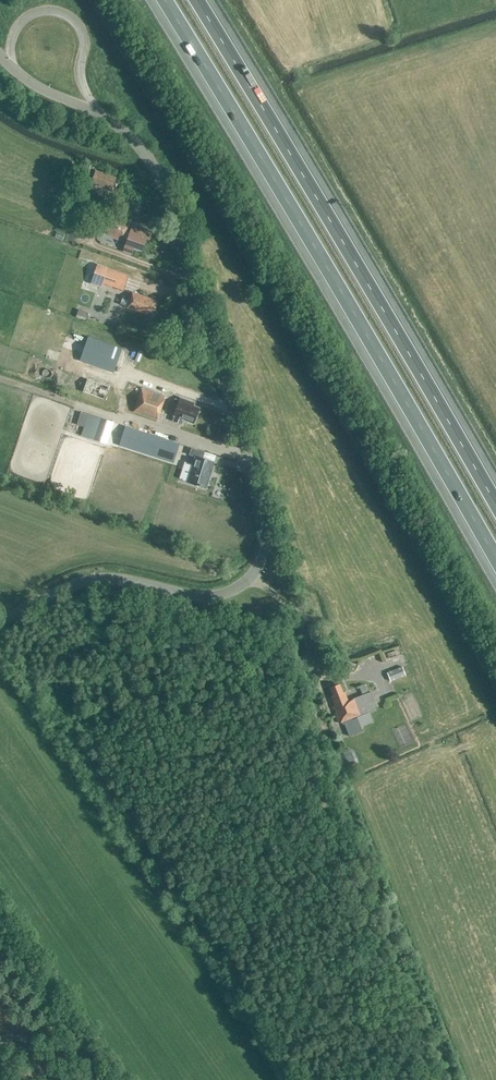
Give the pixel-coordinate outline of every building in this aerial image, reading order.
[(90,166),(84,164),(79,177),(86,179),(90,166)] [(90,186),(111,193),(116,177),(95,170),(90,186)] [(132,225),(130,232),(130,233),(125,231),(128,222),(111,216),(105,234),(121,240),(126,242),(124,248),(133,251),(134,248),(142,251),(145,240),(150,241),(153,232),(132,225)] [(128,276),(108,268),(97,264),(90,285),(100,288),(102,283),(123,290),(128,276)] [(132,292),(130,298),(124,296),(121,305),(126,308),(143,313),(143,312),(153,315),(158,301),(132,292)] [(82,306),(81,313),(90,314),(91,307),(82,306)] [(101,316),(102,309),(92,308),(91,314),(101,316)] [(113,372),(121,349),(88,337),(80,361),(113,372)] [(120,373),(129,379),(138,365),(129,359),(120,373)] [(131,385),(140,387),(142,378),(133,376),(131,385)] [(80,393),(84,380),(78,378),(74,391),(80,393)] [(141,389),(139,394),(133,411),(157,420),(165,397),(141,389)] [(195,403),(189,401),(180,398),(179,400),(175,399),(173,404),(177,406),(173,416),(174,416),(173,421),(182,424),(183,420),(193,423),(199,408),(194,406),(195,403)] [(107,444),(113,423),(88,414),(81,435),(107,444)] [(173,462),(178,444),(126,427),(120,445),(173,462)] [(215,456),(204,452),(191,448),(189,455),(195,457),(187,482),(205,488),(215,456)] [(406,676),(402,666),(386,672),(390,682),(406,676)] [(369,714),(378,711),(371,692),(348,701),(344,692),(343,693),(340,684),(330,688),(333,696),(331,696),(335,706),(332,707),(339,723),(343,721),(349,736),(362,731),(360,726),(372,721),(369,714)] [(419,689),(412,690),(415,707),(423,705),(419,689)] [(400,722),(408,739),(420,733),(412,716),(400,722)]
